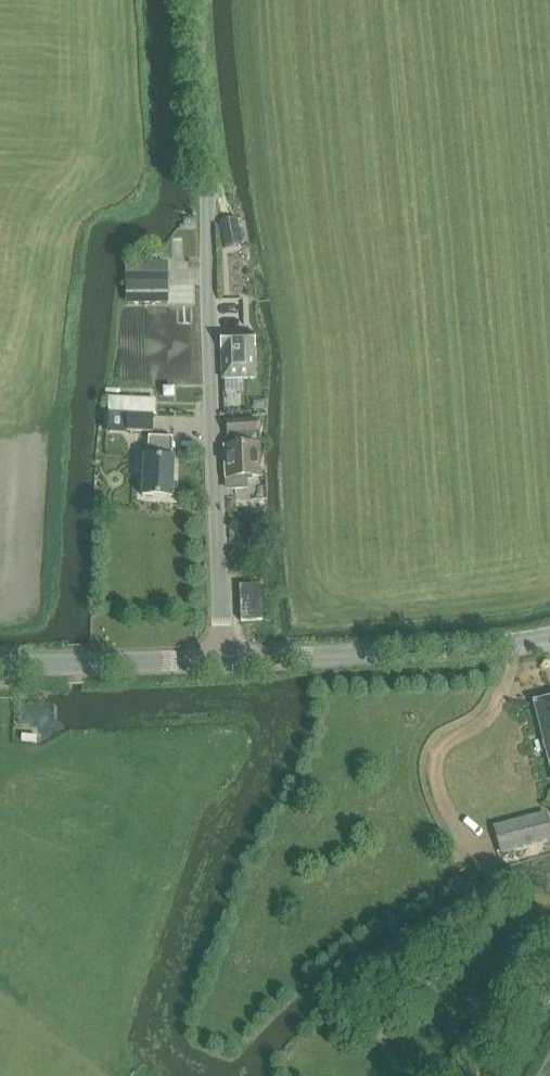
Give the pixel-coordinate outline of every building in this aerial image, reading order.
[(238,218),(219,222),(225,248),(244,243),(238,218)] [(167,305),(167,264),(128,264),(128,305),(167,305)] [(255,334),(222,334),(223,379),(224,379),(242,378),(255,378),(255,334)] [(174,388),(162,388),(162,398),(174,397),(174,388)] [(128,414),(127,431),(153,432),(154,415),(128,414)] [(228,446),(224,446),(224,447),(226,491),(248,490),(248,478),(260,477),(257,420),(227,421),(228,446)] [(137,461),(137,474),(139,476),(144,477),(143,497),(172,498),(174,460),(172,460),(173,438),(148,437),(147,459),(145,459),(140,459),(137,461)] [(261,584),(239,585),(241,622),(263,621),(261,584)] [(535,703),(549,764),(549,699),(535,703)] [(499,852),(549,839),(549,833),(545,814),(493,828),(499,852)]
